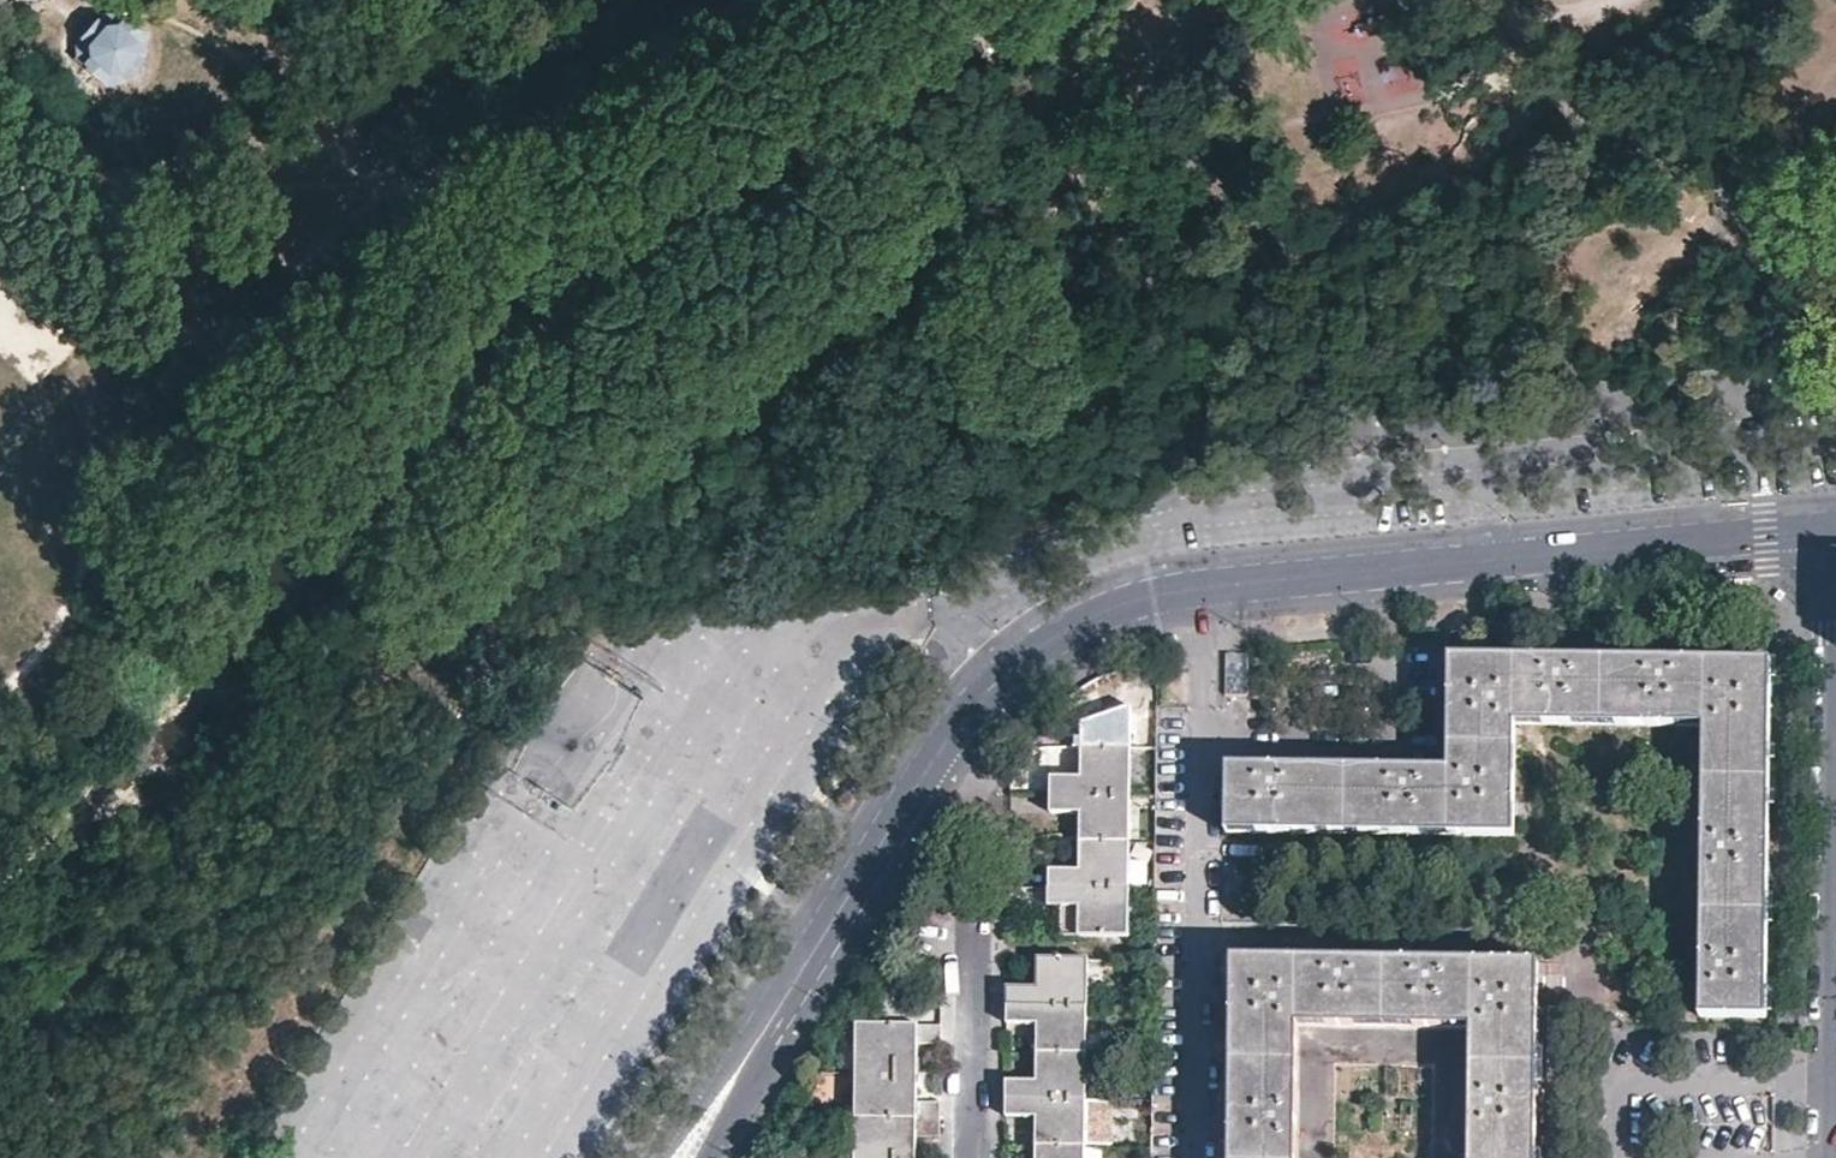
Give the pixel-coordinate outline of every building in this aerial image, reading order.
[(119,13),(102,13),(77,39),(78,48),(78,57),(82,60),(108,83),(146,47),(144,33),(119,13)] [(1511,836),(1512,725),(1700,727),(1697,1016),(1763,1017),(1763,971),(1765,848),(1765,842),(1766,706),(1766,662),(1711,661),(1614,660),(1505,659),(1448,658),(1446,768),(1397,768),(1287,767),(1230,766),(1229,833),(1466,836),(1511,836)] [(1129,936),(1131,842),(1131,797),(1132,749),(1084,747),(1083,778),(1053,777),(1053,813),(1083,815),(1082,871),(1052,871),(1051,906),(1082,907),(1081,936),(1129,936)] [(1235,959),(1234,994),(1233,1106),(1232,1157),(1298,1157),(1300,1026),(1477,1028),(1475,1157),(1536,1157),(1537,1093),(1538,1004),(1539,963),(1499,963),(1288,960),(1235,959)] [(1087,1150),(1087,1084),(1088,1055),(1090,961),(1039,960),(1038,989),(1009,989),(1009,1022),(1038,1023),(1037,1079),(1037,1081),(1008,1080),(1008,1116),(1037,1117),(1036,1157),(1086,1157),(1087,1150)] [(942,1026),(859,1026),(856,1157),(917,1157),(918,1136),(941,1136),(942,1102),(918,1102),(918,1073),(918,1043),(942,1044),(942,1026)] [(1104,1055),(1088,1055),(1087,1084),(1104,1084),(1104,1055)] [(1087,1150),(1086,1157),(1104,1157),(1104,1150),(1087,1150)]
